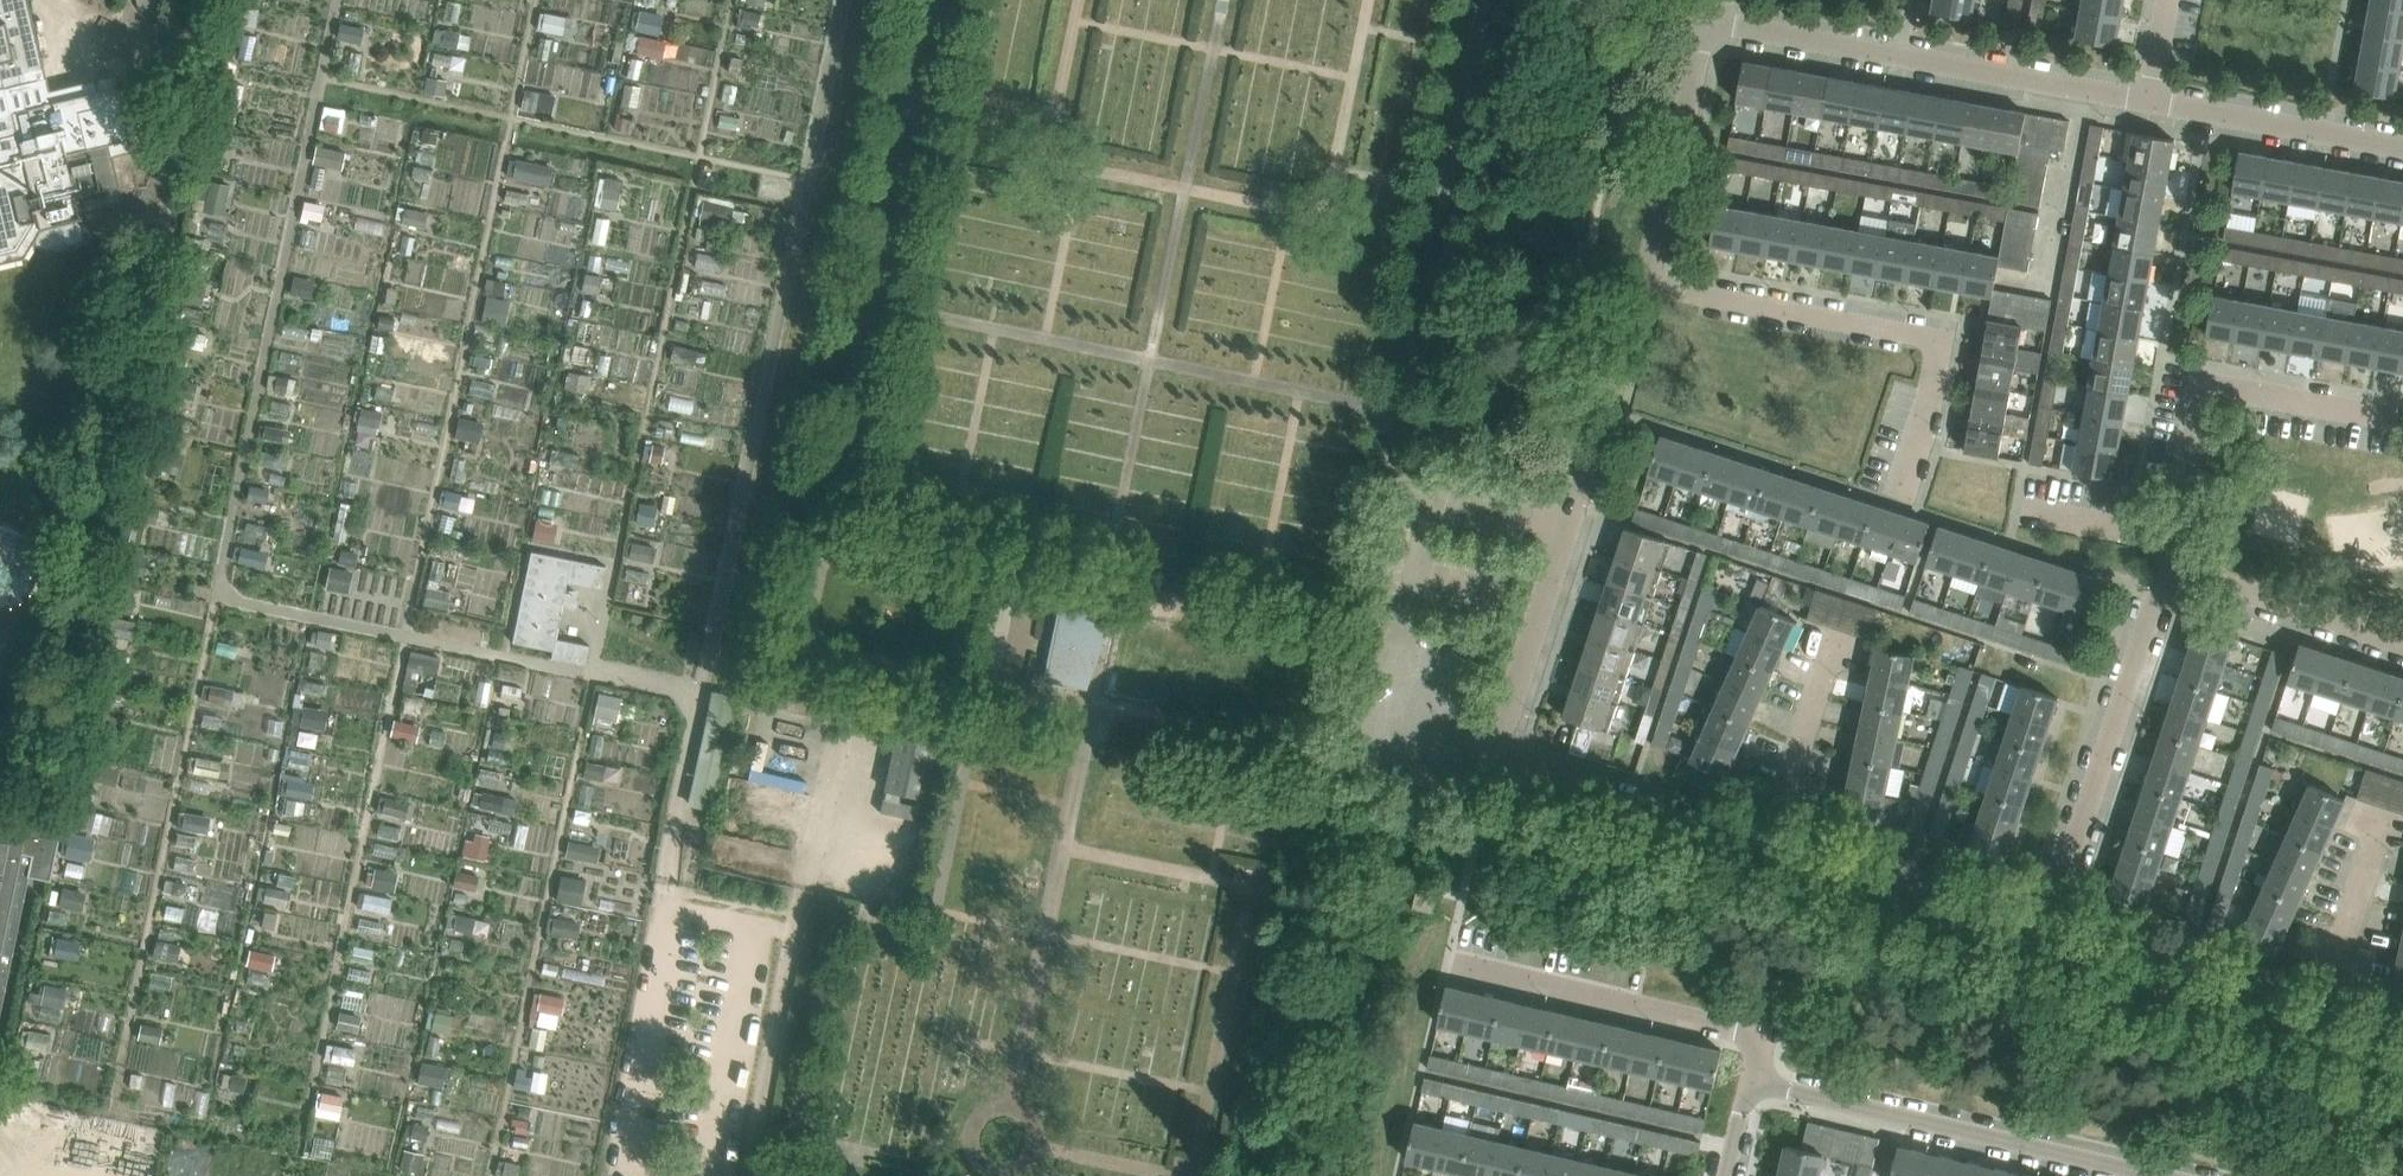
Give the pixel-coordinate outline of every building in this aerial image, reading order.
[(23,258),(33,243),(48,252),(87,243),(82,219),(77,197),(120,187),(109,142),(110,142),(109,141),(72,150),(66,151),(54,101),(34,106),(33,101),(26,73),(45,69),(44,66),(33,19),(28,0),(0,0),(0,264),(23,258)] [(1975,0),(1934,0),(1932,11),(1972,19),(1972,18),(1975,0)] [(2005,24),(2005,25),(2018,27),(2023,0),(2009,0),(2005,24)] [(2082,10),(2121,17),(2124,0),(2083,0),(2082,10)] [(2371,5),(2402,10),(2402,0),(2371,0),(2371,5)] [(2033,1),(2027,29),(2041,31),(2046,3),(2033,1)] [(2371,5),(2365,33),(2402,40),(2402,10),(2371,5)] [(2116,45),(2121,17),(2082,10),(2076,37),(2076,38),(2116,45)] [(635,11),(631,27),(659,34),(663,18),(635,11)] [(541,12),(537,29),(562,34),(566,18),(541,12)] [(745,12),(741,27),(757,31),(760,15),(745,12)] [(340,24),(337,39),(360,44),(363,28),(340,24)] [(436,29),(433,43),(455,48),(458,33),(436,29)] [(2360,61),(2400,68),(2402,51),(2402,40),(2365,33),(2360,61)] [(634,35),(630,51),(654,57),(659,41),(634,35)] [(617,40),(613,62),(620,64),(625,42),(617,40)] [(726,56),(722,71),(740,75),(744,60),(726,56)] [(1737,100),(1766,105),(1773,66),(1744,60),(1737,100)] [(2395,96),(2400,68),(2360,61),(2355,89),(2370,92),(2375,93),(2395,97),(2395,96)] [(1766,105),(1794,110),(1801,71),(1773,66),(1766,105)] [(1794,110),(1821,116),(1829,76),(1801,71),(1794,110)] [(1857,81),(1829,76),(1821,116),(1850,121),(1857,81)] [(428,77),(425,93),(444,97),(447,81),(428,77)] [(1850,121),(1878,126),(1885,86),(1857,81),(1850,121)] [(219,83),(217,96),(226,97),(228,85),(219,83)] [(1878,126),(1906,131),(1913,91),(1885,86),(1878,126)] [(526,90),(521,110),(543,115),(547,94),(526,90)] [(1906,131),(1934,136),(1941,97),(1913,91),(1906,131)] [(1934,136),(1962,141),(1969,102),(1941,97),(1934,136)] [(1962,141),(1990,146),(1997,107),(1969,102),(1962,141)] [(217,104),(213,124),(228,127),(232,107),(217,104)] [(324,106),(320,128),(338,132),(343,110),(324,106)] [(2027,112),(1997,107),(1990,146),(2020,152),(2022,143),(2027,112)] [(2022,143),(2035,145),(2041,115),(2027,112),(2022,143)] [(2035,145),(2049,148),(2055,117),(2041,115),(2035,145)] [(620,117),(617,130),(626,132),(629,119),(620,117)] [(2070,120),(2055,117),(2049,148),(2051,148),(2064,151),(2070,120)] [(2099,155),(2104,126),(2091,124),(2086,153),(2099,155)] [(422,129),(420,140),(431,143),(433,132),(422,129)] [(2169,168),(2175,139),(2135,132),(2130,161),(2169,168)] [(122,140),(125,155),(145,150),(142,135),(122,140)] [(1728,149),(1757,154),(1759,141),(1731,136),(1730,136),(1728,149)] [(1757,154),(1785,159),(1787,146),(1759,141),(1757,154)] [(207,143),(203,165),(217,168),(221,146),(207,143)] [(2051,148),(2049,148),(2035,145),(2022,143),(2020,152),(2019,157),(2048,163),(2051,148)] [(316,146),(312,164),(335,169),(338,151),(316,146)] [(1785,159),(1813,164),(1815,151),(1787,146),(1785,159)] [(1813,164),(1841,169),(1843,156),(1815,151),(1813,164)] [(2268,156),(2240,151),(2236,171),(2232,190),(2233,190),(2261,195),(2268,156)] [(2086,153),(2081,181),(2094,183),(2099,155),(2086,153)] [(1755,161),(1726,156),(1724,169),(1753,174),(1755,161)] [(1871,162),(1843,156),(1841,169),(1869,175),(1871,162)] [(2268,156),(2261,195),(2289,201),(2296,161),(2268,156)] [(2019,157),(2016,171),(2046,177),(2048,163),(2019,157)] [(510,159),(507,177),(545,185),(549,167),(510,159)] [(1753,174),(1781,179),(1783,166),(1755,161),(1753,174)] [(2164,196),(2169,168),(2130,161),(2125,189),(2164,196)] [(2324,166),(2296,161),(2289,201),(2317,206),(2324,166)] [(1869,175),(1897,180),(1899,167),(1871,162),(1869,175)] [(1781,179),(1809,184),(1811,171),(1783,166),(1781,179)] [(2353,171),(2324,166),(2317,206),(2345,211),(2353,171)] [(1897,180),(1925,185),(1927,172),(1899,167),(1897,180)] [(1809,184),(1837,189),(1840,176),(1811,171),(1809,184)] [(2043,191),(2046,177),(2016,171),(2014,185),(2043,191)] [(2381,177),(2353,171),(2345,211),(2374,216),(2381,177)] [(1925,185),(1953,190),(1956,177),(1927,172),(1925,185)] [(1837,189),(1865,195),(1868,182),(1840,176),(1837,189)] [(197,177),(193,199),(204,202),(224,206),(229,183),(197,177)] [(1984,182),(1956,177),(1953,190),(1981,195),(1984,182)] [(2381,177),(2374,216),(2402,221),(2402,215),(2402,181),(2381,177)] [(604,178),(598,207),(616,211),(623,181),(604,178)] [(2081,181),(2076,209),(2089,211),(2094,183),(2081,181)] [(1865,195),(1893,200),(1896,187),(1868,182),(1865,195)] [(2013,188),(1984,182),(1981,195),(2011,200),(2013,188)] [(2014,185),(2013,188),(2011,200),(2040,206),(2043,191),(2014,185)] [(1893,200),(1921,205),(1924,192),(1896,187),(1893,200)] [(2159,224),(2164,196),(2125,189),(2120,217),(2159,224)] [(1921,205),(1950,210),(1952,197),(1924,192),(1921,205)] [(1980,202),(1952,197),(1950,210),(1978,215),(1980,202)] [(304,202),(301,217),(321,221),(324,206),(304,202)] [(704,202),(700,218),(723,224),(727,208),(704,202)] [(2009,207),(1980,202),(1978,215),(2006,220),(2007,221),(2009,207)] [(1710,244),(1739,249),(1746,210),(1718,204),(1710,244)] [(398,207),(395,220),(401,221),(401,223),(424,228),(427,213),(398,207)] [(2006,220),(2006,222),(2036,228),(2039,213),(2009,207),(2007,221),(2006,220)] [(2076,209),(2070,237),(2084,239),(2089,211),(2076,209)] [(1774,215),(1746,210),(1739,249),(1767,254),(1774,215)] [(1767,254),(1795,259),(1802,220),(1774,215),(1767,254)] [(2111,215),(2106,243),(2115,245),(2154,252),(2159,224),(2120,217),(2111,215)] [(1830,225),(1802,220),(1795,259),(1823,264),(1830,225)] [(2006,222),(2003,236),(2033,242),(2036,228),(2006,222)] [(1823,264),(1851,269),(1859,230),(1830,225),(1823,264)] [(2254,231),(2226,226),(2224,239),(2252,244),(2254,231)] [(1887,235),(1859,230),(1851,269),(1879,275),(1887,235)] [(2282,236),(2254,231),(2252,244),(2280,249),(2282,236)] [(1879,275),(1908,280),(1915,240),(1887,235),(1879,275)] [(2003,236),(2001,250),(2031,256),(2033,242),(2003,236)] [(2280,249),(2308,255),(2311,241),(2282,236),(2280,249)] [(2070,237),(2065,265),(2078,268),(2084,239),(2070,237)] [(1943,246),(1915,240),(1908,280),(1936,285),(1943,246)] [(2339,247),(2311,241),(2308,255),(2337,260),(2339,247)] [(2149,280),(2154,252),(2115,245),(2109,273),(2149,280)] [(1936,285),(1964,290),(1971,251),(1943,246),(1936,285)] [(2250,251),(2222,246),(2220,259),(2248,264),(2250,251)] [(2367,252),(2339,247),(2337,260),(2365,265),(2367,252)] [(2001,250),(1999,256),(2000,256),(1998,265),(2028,270),(2031,256),(2001,250)] [(1994,288),(1998,265),(2000,256),(1999,256),(1971,251),(1964,290),(1992,295),(1993,288),(1994,288)] [(2250,251),(2248,264),(2276,269),(2278,256),(2250,251)] [(2365,265),(2393,270),(2395,257),(2367,252),(2365,265)] [(2276,269),(2304,274),(2307,261),(2278,256),(2276,269)] [(2395,257),(2393,270),(2402,272),(2402,258),(2395,257)] [(2307,261),(2304,274),(2332,280),(2335,266),(2307,261)] [(2073,296),(2078,268),(2065,265),(2060,293),(2073,296)] [(2332,280),(2361,285),(2363,272),(2335,266),(2332,280)] [(2363,272),(2361,285),(2389,290),(2391,277),(2363,272)] [(2144,308),(2149,280),(2109,273),(2104,301),(2144,308)] [(585,274),(581,292),(598,296),(602,278),(585,274)] [(294,277),(291,294),(305,297),(308,280),(294,277)] [(2402,292),(2402,279),(2391,277),(2389,290),(2402,292)] [(487,278),(485,292),(501,296),(504,282),(487,278)] [(183,283),(180,300),(201,304),(204,287),(183,283)] [(1992,295),(1988,318),(1988,319),(1989,319),(2003,322),(2004,318),(2008,291),(1994,288),(1993,288),(1992,295)] [(677,291),(675,300),(686,302),(688,293),(677,291)] [(2008,291),(2004,318),(2003,322),(2017,324),(2018,318),(2023,294),(2008,291)] [(2055,321),(2068,324),(2073,296),(2060,293),(2055,321)] [(2023,294),(2018,318),(2017,324),(2023,325),(2031,327),(2037,296),(2023,294)] [(2206,334),(2234,340),(2241,300),(2214,295),(2213,295),(2210,311),(2206,334)] [(2031,327),(2046,330),(2052,299),(2037,296),(2031,327)] [(2326,316),(2319,355),(2347,360),(2354,321),(2358,302),(2329,297),(2328,302),(2326,316)] [(486,298),(481,321),(499,325),(504,302),(486,298)] [(2234,340),(2262,345),(2269,305),(2241,300),(2234,340)] [(2104,301),(2101,318),(2099,329),(2139,336),(2144,308),(2104,301)] [(2262,345),(2290,350),(2298,310),(2269,305),(2262,345)] [(2290,350),(2319,355),(2326,316),(2298,310),(2290,350)] [(376,314),(373,328),(377,329),(377,332),(392,335),(396,315),(381,311),(381,315),(376,314)] [(2017,324),(2003,322),(1989,319),(1982,353),(2040,364),(2042,352),(2018,348),(2023,325),(2017,324)] [(2050,349),(2063,352),(2068,324),(2055,321),(2050,349)] [(2354,321),(2347,360),(2375,365),(2382,326),(2354,321)] [(2375,365),(2402,371),(2402,330),(2382,326),(2375,365)] [(183,328),(179,344),(180,344),(201,349),(205,333),(183,328)] [(2139,336),(2099,329),(2094,357),(2134,364),(2139,336)] [(574,346),(571,363),(587,366),(590,349),(574,346)] [(673,346),(669,362),(702,369),(705,353),(673,346)] [(2058,380),(2063,352),(2050,349),(2045,377),(2058,380)] [(1982,353),(1977,385),(2010,392),(2015,368),(2038,373),(2040,364),(1982,353)] [(474,355),(472,365),(490,369),(492,359),(474,355)] [(2128,392),(2134,364),(2094,357),(2089,385),(2128,392)] [(570,372),(566,388),(588,392),(592,376),(570,372)] [(277,375),(273,391),(286,393),(289,378),(277,375)] [(2053,408),(2058,380),(2045,377),(2040,406),(2053,408)] [(174,378),(170,394),(193,399),(196,383),(174,378)] [(2010,392),(1977,385),(1971,418),(2028,429),(2030,417),(2007,413),(2010,392)] [(2123,421),(2128,392),(2089,385),(2084,414),(2123,421)] [(465,402),(463,410),(471,411),(473,404),(465,402)] [(2034,434),(2048,436),(2053,408),(2040,406),(2034,434)] [(356,410),(353,420),(358,421),(356,431),(375,435),(380,413),(361,409),(361,412),(356,410)] [(2118,449),(2123,421),(2084,414),(2079,442),(2118,449)] [(559,417),(556,427),(567,429),(569,419),(559,417)] [(1971,418),(1965,450),(1999,456),(2003,433),(2027,437),(2028,429),(1971,418)] [(458,419),(454,438),(475,442),(479,424),(458,419)] [(260,425),(257,437),(282,442),(285,430),(260,425)] [(2042,465),(2048,436),(2034,434),(2029,463),(2042,465)] [(1687,444),(1661,435),(1649,472),(1676,480),(1687,444)] [(2079,442),(2073,470),(2113,478),(2118,449),(2079,442)] [(1687,444),(1676,480),(1703,489),(1714,453),(1687,444)] [(652,445),(648,462),(661,465),(664,448),(652,445)] [(159,446),(154,466),(177,473),(182,453),(159,446)] [(261,451),(258,465),(280,470),(283,457),(261,451)] [(1741,462),(1714,453),(1703,489),(1729,498),(1741,462)] [(1729,498),(1726,509),(1753,517),(1756,507),(1768,470),(1741,462),(1729,498)] [(645,465),(643,475),(653,477),(655,467),(645,465)] [(1795,479),(1768,470),(1756,507),(1783,515),(1795,479)] [(1822,488),(1795,479),(1783,515),(1810,524),(1822,488)] [(251,486),(247,499),(262,503),(265,489),(251,486)] [(1810,524),(1805,540),(1832,549),(1837,533),(1849,497),(1822,488),(1810,524)] [(442,493),(439,504),(443,505),(443,507),(458,510),(461,495),(446,492),(445,494),(442,493)] [(1876,505),(1849,497),(1837,533),(1864,542),(1876,505)] [(1902,514),(1876,505),(1864,542),(1891,550),(1902,514)] [(148,506),(145,522),(156,524),(159,509),(148,506)] [(635,506),(631,522),(652,526),(656,510),(635,506)] [(1659,530),(1663,517),(1637,509),(1633,521),(1659,530)] [(1902,514),(1891,550),(1918,559),(1929,523),(1902,514)] [(1690,526),(1663,517),(1659,530),(1686,539),(1690,526)] [(1778,534),(1780,522),(1755,517),(1752,529),(1778,534)] [(1,608),(5,607),(13,605),(20,601),(26,595),(31,589),(35,582),(38,574),(39,566),(39,558),(37,550),(34,542),(29,536),(23,530),(22,531),(17,527),(12,524),(6,522),(0,521),(0,608),(1,608)] [(1717,535),(1690,526),(1686,539),(1713,548),(1717,535)] [(1927,562),(1953,571),(1965,535),(1938,526),(1927,562)] [(1626,527),(1617,555),(1662,570),(1671,542),(1626,527)] [(1740,556),(1744,544),(1717,535),(1713,548),(1740,556)] [(1992,543),(1965,535),(1953,571),(1980,580),(1992,543)] [(628,541),(625,557),(650,562),(653,546),(628,541)] [(2019,552),(1992,543),(1980,580),(2007,588),(2019,552)] [(1771,553),(1744,544),(1740,556),(1767,565),(1771,553)] [(236,546),(232,562),(255,567),(259,551),(236,546)] [(341,549),(338,564),(353,568),(356,552),(341,549)] [(601,589),(606,566),(531,550),(514,630),(512,642),(552,651),(551,659),(586,666),(590,645),(556,639),(563,606),(573,608),(577,592),(566,590),(568,583),(601,589)] [(1707,553),(1698,551),(1689,579),(1698,582),(1707,553)] [(2019,552),(2007,588),(2034,597),(2046,561),(2019,552)] [(1798,561),(1771,553),(1767,565),(1794,574),(1798,561)] [(1653,596),(1662,570),(1617,555),(1609,581),(1653,596)] [(134,557),(131,572),(143,575),(147,560),(134,557)] [(1821,583),(1825,570),(1798,561),(1794,574),(1821,583)] [(2046,561),(2034,597),(2061,606),(2073,570),(2046,561)] [(330,567),(325,589),(346,593),(351,572),(330,567)] [(1852,579),(1825,570),(1821,583),(1847,591),(1852,579)] [(2100,579),(2073,570),(2061,606),(2088,615),(2100,579)] [(1689,608),(1698,582),(1689,579),(1680,605),(1689,608)] [(1878,588),(1852,579),(1847,591),(1874,600),(1878,588)] [(426,589),(423,605),(447,610),(450,594),(438,592),(440,583),(428,580),(426,589)] [(1609,581),(1599,608),(1644,623),(1653,596),(1609,581)] [(1718,586),(1705,582),(1696,609),(1709,613),(1718,586)] [(1906,596),(1878,588),(1874,600),(1902,609),(1906,596)] [(116,594),(112,613),(132,617),(136,598),(116,594)] [(1937,621),(1941,608),(1914,599),(1910,612),(1937,621)] [(1680,605),(1671,632),(1680,635),(1689,608),(1680,605)] [(1761,605),(1749,630),(1784,646),(1795,620),(1761,605)] [(1062,608),(1048,676),(1078,682),(1087,641),(1092,641),(1097,639),(1100,636),(1102,631),(1102,626),(1100,621),(1097,617),(1092,615),(1092,614),(1062,608)] [(1636,650),(1644,623),(1599,608),(1590,635),(1636,650)] [(1964,630),(1968,617),(1941,608),(1937,621),(1964,630)] [(1709,613),(1696,609),(1687,636),(1700,640),(1709,613)] [(633,615),(631,622),(645,625),(646,617),(633,615)] [(1991,638),(1995,626),(1968,617),(1964,630),(1991,638)] [(111,619),(107,637),(131,642),(134,624),(111,619)] [(2197,625),(2189,652),(2225,664),(2234,637),(2197,625)] [(2018,647),(2022,635),(1995,626),(1991,638),(2018,647)] [(1749,630),(1738,656),(1772,672),(1784,646),(1749,630)] [(316,631),(314,646),(325,648),(328,633),(316,631)] [(1680,635),(1671,632),(1662,659),(1671,662),(1680,635)] [(1590,635),(1582,661),(1627,677),(1636,650),(1590,635)] [(1700,640),(1687,636),(1679,663),(1691,667),(1700,640)] [(217,642),(215,655),(235,658),(237,646),(217,642)] [(1973,645),(1963,642),(1959,654),(1969,657),(1973,645)] [(2300,644),(2288,680),(2315,689),(2326,652),(2300,644)] [(1878,647),(1872,675),(1909,683),(1915,655),(1878,647)] [(2285,654),(2272,650),(2264,677),(2276,681),(2285,654)] [(411,652),(407,670),(431,676),(435,657),(411,652)] [(2189,652),(2180,679),(2216,691),(2225,664),(2189,652)] [(2353,661),(2326,652),(2315,689),(2342,697),(2353,661)] [(1737,656),(1737,657),(1726,682),(1761,698),(1772,672),(1737,656)] [(1663,689),(1671,662),(1662,659),(1654,686),(1663,689)] [(1618,703),(1627,677),(1582,661),(1573,688),(1618,703)] [(2380,670),(2353,661),(2342,697),(2368,706),(2380,670)] [(1691,667),(1679,663),(1670,690),(1682,694),(1691,667)] [(1965,697),(1974,670),(1961,666),(1952,693),(1965,697)] [(2380,670),(2368,706),(2395,715),(2402,691),(2402,677),(2380,670)] [(1986,704),(1995,677),(1982,673),(1974,700),(1986,704)] [(1903,710),(1909,683),(1872,675),(1869,686),(1866,702),(1903,710)] [(406,677),(403,692),(415,695),(418,680),(406,677)] [(2276,681),(2264,677),(2255,703),(2268,708),(2276,681)] [(2000,679),(1995,694),(2006,698),(2002,709),(2013,713),(2050,724),(2058,697),(2022,686),(2000,679)] [(2180,679),(2171,706),(2207,718),(2216,691),(2180,679)] [(1749,724),(1761,698),(1726,682),(1714,708),(1749,724)] [(205,685),(201,701),(226,705),(229,689),(211,686),(205,685)] [(1663,689),(1654,686),(1645,712),(1654,715),(1663,689)] [(1573,688),(1564,716),(1579,721),(1569,751),(1586,757),(1595,726),(1609,731),(1618,703),(1573,688)] [(1682,694),(1670,690),(1661,717),(1673,721),(1682,694)] [(1956,724),(1965,697),(1952,693),(1943,720),(1956,724)] [(599,694),(592,725),(611,728),(612,721),(617,698),(599,694)] [(1974,700),(1965,727),(1977,731),(1986,704),(1974,700)] [(1866,702),(1860,730),(1897,738),(1903,710),(1866,702)] [(2268,708),(2255,703),(2246,730),(2259,734),(2268,708)] [(2171,706),(2162,733),(2198,744),(2207,718),(2171,706)] [(500,707),(498,714),(508,716),(510,709),(500,707)] [(92,708),(88,726),(105,730),(108,715),(108,712),(92,708)] [(295,708),(292,724),(301,726),(301,728),(318,731),(321,711),(304,708),(304,710),(295,708)] [(1714,708),(1703,734),(1737,750),(1749,724),(1714,708)] [(1645,743),(1654,715),(1645,712),(1636,740),(1645,743)] [(2041,751),(2050,724),(2013,713),(2005,740),(2041,751)] [(1673,721),(1661,717),(1652,744),(1665,748),(1665,747),(1673,721)] [(2303,726),(2276,717),(2272,730),(2298,738),(2303,726)] [(497,718),(495,728),(505,730),(507,720),(497,718)] [(394,720),(390,736),(410,741),(414,725),(394,720)] [(1943,720),(1934,746),(1947,751),(1956,724),(1943,720)] [(706,725),(689,803),(712,808),(729,730),(706,725)] [(2329,735),(2303,726),(2298,738),(2325,747),(2329,735)] [(1969,758),(1977,731),(1965,727),(1956,754),(1969,758)] [(1891,766),(1897,738),(1860,730),(1854,758),(1891,766)] [(2259,734),(2246,730),(2238,757),(2250,761),(2259,734)] [(494,732),(491,747),(504,750),(507,735),(494,732)] [(934,741),(896,733),(884,789),(922,797),(934,741)] [(2162,733),(2154,760),(2190,771),(2198,744),(2162,733)] [(1726,775),(1737,750),(1703,734),(1692,758),(1683,754),(1682,756),(1674,774),(1716,793),(1724,775),(1726,775)] [(2329,735),(2325,747),(2352,756),(2356,743),(2329,735)] [(2032,778),(2041,751),(2005,740),(1996,767),(2032,778)] [(2383,752),(2356,743),(2352,756),(2379,765),(2383,752)] [(1938,778),(1947,751),(1934,746),(1926,773),(1938,778)] [(2383,752),(2379,765),(2402,773),(2402,759),(2383,752)] [(1960,785),(1969,758),(1956,754),(1947,781),(1960,785)] [(191,756),(188,771),(215,776),(218,761),(191,756)] [(2238,757),(2229,784),(2242,788),(2250,761),(2238,757)] [(1854,758),(1848,786),(1885,794),(1891,766),(1854,758)] [(2154,760),(2145,786),(2181,798),(2190,771),(2154,760)] [(587,762),(584,776),(600,780),(603,765),(587,762)] [(2261,763),(2251,791),(2263,795),(2272,767),(2261,763)] [(87,765),(84,781),(102,785),(105,769),(87,765)] [(2023,805),(2032,778),(1996,767),(1987,793),(2023,805)] [(2367,768),(2357,798),(2373,803),(2382,773),(2367,768)] [(1918,796),(1917,800),(1930,805),(1938,778),(1926,773),(1918,796)] [(2382,773),(2373,803),(2388,808),(2397,778),(2382,773)] [(2402,813),(2402,780),(2397,778),(2388,808),(2402,813)] [(288,781),(286,795),(310,800),(313,785),(288,781)] [(1951,812),(1960,785),(1947,781),(1938,808),(1951,812)] [(2229,784),(2221,811),(2233,815),(2242,788),(2229,784)] [(2299,810),(2333,825),(2345,799),(2310,784),(2299,810)] [(1848,786),(1842,813),(1870,819),(1879,821),(1880,820),(1895,824),(1901,797),(1885,794),(1848,786)] [(2145,786),(2136,813),(2172,825),(2181,798),(2145,786)] [(2251,791),(2243,818),(2255,822),(2263,795),(2251,791)] [(475,792),(472,806),(501,812),(504,797),(483,792),(482,794),(475,792)] [(2014,832),(2023,805),(1987,793),(1978,821),(2014,832)] [(380,796),(376,811),(405,819),(409,804),(380,796)] [(883,798),(879,812),(917,820),(920,806),(883,798)] [(1917,800),(1908,827),(1921,831),(1930,805),(1917,800)] [(1938,808),(1937,812),(1929,834),(1942,838),(1950,816),(1951,812),(1938,808)] [(2329,835),(2333,825),(2299,810),(2287,836),(2321,851),(2329,835)] [(2221,811),(2212,838),(2224,842),(2233,815),(2221,811)] [(180,812),(177,828),(203,833),(206,817),(180,812)] [(2136,813),(2127,840),(2163,852),(2172,825),(2136,813)] [(29,876),(49,880),(50,880),(62,825),(60,824),(25,817),(23,828),(5,825),(0,824),(0,1014),(29,876)] [(2243,818),(2234,845),(2246,849),(2255,822),(2243,818)] [(2006,859),(2014,832),(1978,821),(1969,847),(2006,859)] [(70,834),(66,857),(83,860),(88,837),(70,834)] [(2287,836),(2275,861),(2310,877),(2321,851),(2287,836)] [(2212,838),(2203,865),(2216,869),(2224,842),(2212,838)] [(466,840),(463,856),(490,862),(494,843),(490,842),(475,839),(474,842),(466,840)] [(2127,840),(2118,867),(2155,879),(2163,852),(2127,840)] [(568,842),(565,857),(590,862),(593,847),(568,842)] [(2234,845),(2225,872),(2237,876),(2246,849),(2234,845)] [(2298,903),(2310,877),(2275,861),(2264,887),(2298,903)] [(2203,865),(2195,892),(2207,896),(2216,869),(2203,865)] [(368,872),(365,885),(389,891),(394,871),(376,867),(375,873),(368,872)] [(2146,906),(2155,879),(2118,867),(2110,894),(2146,906)] [(457,871),(453,887),(474,892),(477,876),(457,871)] [(2225,872),(2216,899),(2229,903),(2237,876),(2225,872)] [(561,877),(556,901),(579,906),(584,882),(561,877)] [(166,880),(163,893),(179,896),(184,893),(186,884),(166,880)] [(260,887),(257,900),(284,906),(287,892),(260,887)] [(2264,887),(2252,913),(2286,929),(2298,903),(2264,887)] [(63,888),(59,907),(76,911),(81,892),(63,888)] [(1434,912),(1438,896),(1426,893),(1417,891),(1413,907),(1434,912)] [(2195,892),(2186,919),(2198,923),(2199,923),(2207,896),(2195,892)] [(361,893),(358,908),(380,913),(384,897),(361,893)] [(2216,899),(2208,926),(2220,930),(2229,903),(2216,899)] [(266,912),(263,928),(275,931),(278,915),(266,912)] [(2275,955),(2286,929),(2252,913),(2240,939),(2275,955)] [(449,914),(446,929),(472,934),(476,919),(449,914)] [(549,918),(546,933),(573,938),(577,923),(555,918),(555,919),(549,918)] [(57,941),(54,957),(74,960),(77,945),(57,941)] [(158,941),(154,958),(177,962),(181,946),(158,941)] [(354,946),(350,960),(368,964),(371,950),(354,946)] [(249,951),(246,966),(270,971),(274,957),(249,951)] [(447,960),(445,970),(456,972),(458,962),(447,960)] [(2402,995),(2402,966),(2397,965),(2391,993),(2402,995)] [(40,1005),(40,1007),(55,1009),(59,989),(44,986),(42,995),(40,1005)] [(1438,1023),(1465,1029),(1474,992),(1447,986),(1438,1023)] [(1501,999),(1474,992),(1465,1029),(1493,1036),(1501,999)] [(534,994),(529,1018),(535,1019),(537,1010),(558,1014),(561,998),(540,994),(540,995),(534,994)] [(1529,1005),(1501,999),(1493,1036),(1520,1042),(1529,1005)] [(1556,1011),(1529,1005),(1520,1042),(1548,1048),(1556,1011)] [(1584,1018),(1556,1011),(1548,1048),(1575,1055),(1584,1018)] [(430,1012),(426,1028),(448,1033),(451,1017),(430,1012)] [(340,1013),(337,1029),(357,1034),(361,1017),(340,1013)] [(1612,1024),(1584,1018),(1575,1055),(1603,1061),(1612,1024)] [(1639,1031),(1612,1024),(1603,1061),(1630,1068),(1639,1031)] [(141,1025),(138,1040),(154,1043),(157,1028),(141,1025)] [(1667,1037),(1639,1031),(1630,1068),(1658,1074),(1667,1037)] [(28,1033),(25,1048),(46,1052),(49,1037),(28,1033)] [(1694,1044),(1667,1037),(1658,1074),(1686,1081),(1694,1044)] [(328,1044),(325,1061),(351,1066),(354,1050),(328,1044)] [(1722,1050),(1694,1044),(1686,1081),(1713,1087),(1722,1050)] [(1428,1068),(1455,1074),(1458,1061),(1431,1055),(1428,1068)] [(1455,1074),(1482,1081),(1485,1068),(1458,1061),(1455,1074)] [(422,1064),(418,1082),(442,1087),(446,1069),(422,1064)] [(1482,1081),(1510,1087),(1513,1074),(1485,1068),(1482,1081)] [(518,1069),(514,1088),(530,1092),(533,1079),(526,1078),(527,1071),(518,1069)] [(131,1074),(129,1088),(140,1090),(143,1076),(131,1074)] [(1510,1087),(1537,1093),(1540,1081),(1513,1074),(1510,1087)] [(233,1076),(230,1091),(242,1093),(245,1079),(233,1076)] [(1570,1076),(1568,1087),(1596,1093),(1598,1084),(1579,1079),(1579,1078),(1570,1076)] [(1422,1090),(1449,1096),(1452,1083),(1425,1077),(1422,1090)] [(1537,1093),(1565,1100),(1568,1087),(1540,1081),(1537,1093)] [(1449,1096),(1477,1103),(1480,1090),(1452,1083),(1449,1096)] [(417,1087),(414,1098),(435,1103),(437,1091),(417,1087)] [(1565,1100),(1593,1106),(1596,1093),(1568,1087),(1565,1100)] [(1505,1109),(1508,1096),(1480,1090),(1477,1103),(1505,1109)] [(319,1093),(316,1107),(321,1108),(339,1112),(342,1097),(319,1093)] [(1593,1106),(1620,1113),(1623,1100),(1596,1093),(1593,1106)] [(1505,1109),(1532,1115),(1535,1103),(1508,1096),(1505,1109)] [(1620,1113),(1648,1119),(1651,1106),(1623,1100),(1620,1113)] [(1532,1115),(1560,1122),(1563,1109),(1535,1103),(1532,1115)] [(1648,1119),(1675,1126),(1678,1113),(1651,1106),(1648,1119)] [(1560,1122),(1587,1128),(1590,1115),(1563,1109),(1560,1122)] [(1706,1119),(1678,1113),(1675,1126),(1703,1132),(1706,1119)] [(1587,1128),(1615,1135),(1618,1122),(1590,1115),(1587,1128)] [(512,1119),(511,1127),(516,1127),(515,1134),(526,1135),(528,1122),(512,1119)] [(1407,1158),(1433,1165),(1442,1128),(1415,1121),(1407,1158)] [(1802,1148),(1817,1152),(1823,1124),(1809,1121),(1802,1148)] [(1615,1135),(1643,1141),(1646,1128),(1618,1122),(1615,1135)] [(408,1125),(406,1135),(411,1137),(411,1139),(425,1142),(428,1127),(414,1124),(414,1126),(408,1125)] [(1837,1127),(1823,1124),(1817,1152),(1824,1153),(1831,1155),(1837,1127)] [(1851,1131),(1837,1127),(1831,1155),(1845,1158),(1851,1131)] [(1470,1134),(1442,1128),(1433,1165),(1461,1171),(1470,1134)] [(1643,1141),(1670,1148),(1673,1135),(1646,1128),(1643,1141)] [(1865,1134),(1851,1131),(1845,1158),(1859,1162),(1865,1134)] [(1482,1175),(1489,1175),(1497,1141),(1470,1134),(1461,1171),(1482,1175)] [(1880,1137),(1865,1134),(1859,1162),(1861,1162),(1873,1165),(1880,1137)] [(1673,1135),(1670,1148),(1698,1154),(1701,1141),(1673,1135)] [(1497,1141),(1489,1175),(1518,1175),(1525,1147),(1497,1141)] [(1780,1172),(1798,1175),(1819,1175),(1824,1153),(1817,1152),(1802,1148),(1787,1145),(1780,1172)] [(1927,1152),(1899,1145),(1891,1175),(1921,1175),(1927,1152)] [(1553,1154),(1525,1147),(1518,1175),(1547,1175),(1553,1154)] [(1927,1152),(1921,1175),(1951,1175),(1955,1158),(1927,1152)] [(1553,1154),(1547,1175),(1576,1175),(1580,1160),(1553,1154)] [(402,1156),(399,1169),(413,1172),(416,1159),(402,1156)] [(1983,1164),(1955,1158),(1951,1175),(1980,1175),(1983,1164)] [(1608,1166),(1580,1160),(1576,1175),(1605,1175),(1608,1166)] [(495,1175),(518,1175),(520,1165),(506,1162),(500,1161),(495,1175)] [(1857,1175),(1871,1175),(1873,1165),(1861,1162),(1857,1175)] [(1983,1164),(1980,1175),(2009,1175),(2010,1171),(1983,1164)] [(1608,1166),(1605,1175),(1635,1175),(1635,1173),(1608,1166)]
